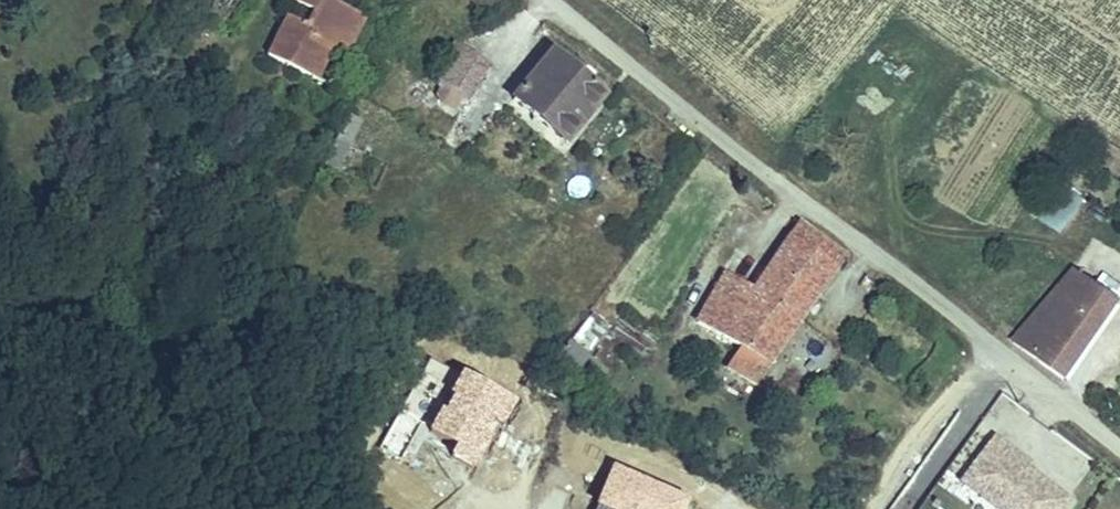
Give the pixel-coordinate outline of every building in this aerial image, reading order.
[(317,80),(330,52),(342,58),(363,14),(335,0),(289,0),(312,11),(304,27),(288,19),(270,57),(317,80)] [(551,43),(515,93),(571,135),(590,109),(582,101),(597,79),(551,43)] [(458,47),(436,76),(464,98),(485,68),(458,47)] [(330,52),(317,80),(329,85),(342,58),(330,52)] [(1033,217),(1062,235),(1083,200),(1055,182),(1033,217)] [(839,255),(796,221),(753,287),(727,268),(694,315),(736,345),(761,364),(839,255)] [(1037,360),(1060,381),(1119,307),(1074,270),(1024,333),(1045,349),(1037,360)] [(590,320),(581,339),(598,347),(608,328),(590,320)] [(855,338),(869,348),(877,335),(863,326),(855,338)] [(761,364),(736,345),(724,362),(749,382),(761,364)] [(1076,495),(991,435),(957,483),(994,508),(1065,508),(1076,495)] [(686,500),(611,470),(595,508),(682,508),(686,500)]
